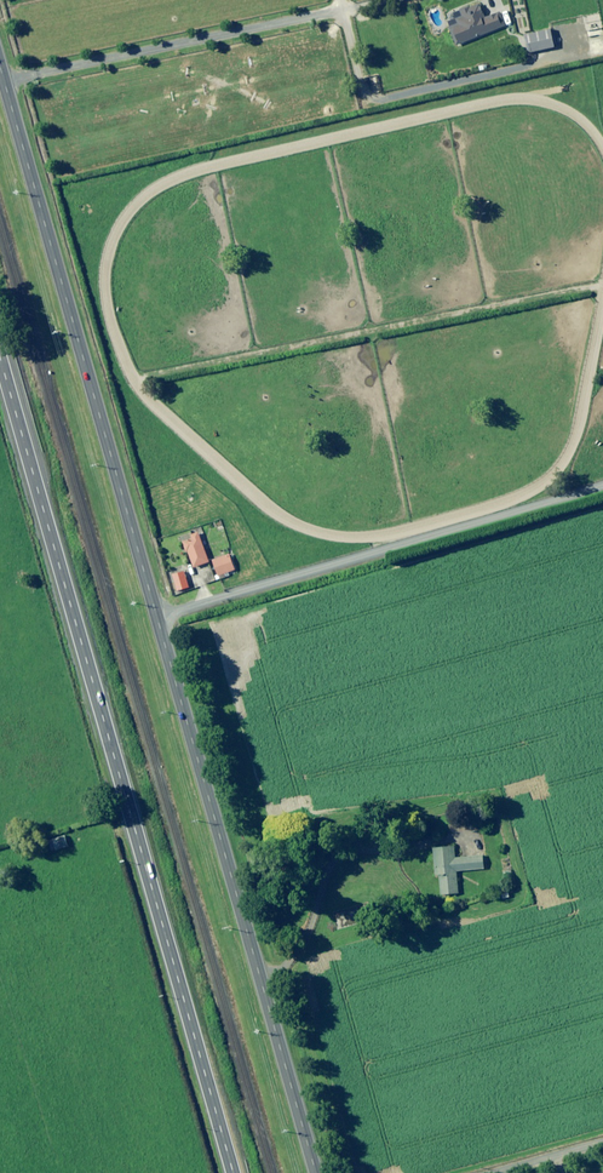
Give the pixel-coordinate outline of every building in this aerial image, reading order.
[(487,18),(481,4),(459,13),(460,17),(449,21),(459,46),(507,27),(505,20),(502,12),(487,18)] [(556,48),(553,30),(526,36),(529,53),(556,48)] [(223,526),(222,520),(215,522),(217,528),(223,526)] [(192,538),(186,541),(195,567),(210,562),(200,533),(192,536),(192,538)] [(230,554),(228,548),(219,551),(222,557),(230,554)] [(237,569),(233,555),(214,561),(219,575),(237,569)] [(191,588),(185,571),(173,575),(179,591),(191,588)] [(255,580),(252,571),(228,578),(231,588),(255,580)] [(70,847),(67,836),(54,839),(57,851),(70,847)] [(456,858),(455,846),(434,848),(437,876),(440,876),(442,895),(459,894),(457,871),(485,869),(484,856),(456,858)]
